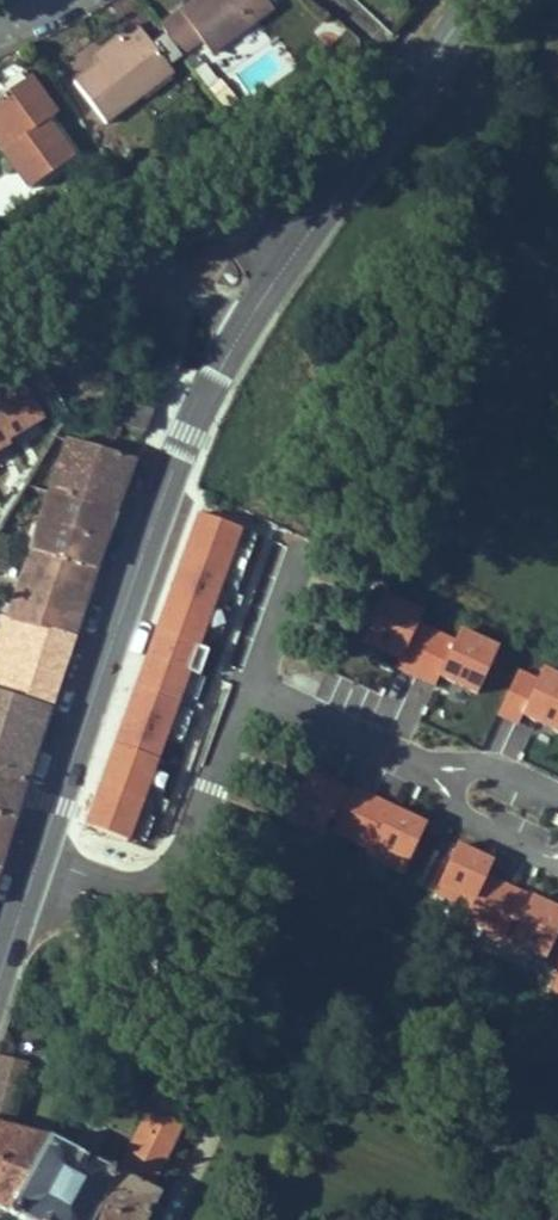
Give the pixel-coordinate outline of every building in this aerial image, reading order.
[(273,0),(212,0),(189,18),(186,15),(168,29),(192,59),(210,44),(220,57),(280,9),(273,0)] [(212,0),(204,0),(186,15),(189,18),(212,0)] [(84,86),(115,128),(184,77),(148,29),(128,43),(132,50),(110,66),(84,86)] [(105,60),(110,66),(132,50),(128,43),(105,60)] [(38,193),(80,163),(53,126),(63,119),(35,81),(0,105),(0,139),(38,193)] [(58,425),(65,412),(40,367),(0,390),(0,431),(5,440),(40,420),(30,403),(41,396),(58,425)] [(142,388),(132,415),(133,416),(143,419),(167,426),(177,398),(142,388)] [(99,406),(88,403),(75,424),(87,429),(99,406)] [(143,419),(133,416),(131,423),(140,427),(143,419)] [(137,511),(156,455),(124,443),(92,431),(81,462),(73,488),(137,511)] [(54,543),(118,569),(137,511),(73,488),(54,543)] [(239,529),(198,514),(85,826),(126,842),(187,673),(197,677),(207,652),(196,648),(223,571),(233,575),(245,543),(235,539),(239,529)] [(245,543),(233,575),(223,571),(203,629),(220,635),(229,610),(223,608),(229,592),(234,594),(256,535),(239,529),(235,539),(245,543)] [(29,611),(95,637),(118,569),(54,543),(29,611)] [(399,660),(395,669),(414,678),(434,635),(416,626),(421,616),(382,597),(361,642),(399,660)] [(71,709),(95,637),(29,611),(0,601),(0,682),(71,709)] [(414,678),(434,687),(438,678),(475,695),(496,650),(458,633),(453,643),(434,635),(414,678)] [(496,716),(517,725),(521,717),(557,734),(557,679),(540,671),(535,682),(516,673),(496,716)] [(204,679),(197,677),(187,673),(163,738),(180,744),(191,713),(185,711),(188,701),(195,704),(204,679)] [(48,781),(71,709),(0,682),(0,763),(48,781)] [(48,781),(0,763),(0,800),(38,813),(48,781)] [(152,770),(128,835),(145,841),(153,818),(148,817),(153,804),(151,803),(153,796),(160,799),(168,776),(152,770)] [(371,798),(351,790),(348,796),(305,776),(285,819),(322,836),(330,818),(337,821),(332,833),(351,842),(371,798)] [(389,811),(390,807),(371,798),(351,842),(369,850),(367,856),(403,873),(424,827),(389,811)] [(38,813),(0,800),(0,822),(32,833),(38,813)] [(553,816),(549,823),(557,827),(557,818),(553,816)] [(32,833),(0,822),(0,858),(22,865),(32,833)] [(485,878),(491,864),(455,847),(433,892),(468,909),(463,920),(482,930),(503,887),(485,878)] [(2,898),(10,901),(22,865),(0,858),(0,897),(2,898)] [(557,932),(557,913),(503,887),(482,930),(502,939),(510,920),(517,924),(508,943),(544,960),(557,932)] [(549,992),(557,996),(557,973),(549,992)] [(18,1132),(32,1068),(0,1060),(0,1129),(18,1132)] [(161,1198),(156,1195),(189,1130),(154,1112),(120,1175),(78,1153),(61,1189),(102,1210),(97,1219),(150,1219),(161,1198)] [(22,1219),(97,1219),(102,1210),(61,1189),(78,1153),(53,1140),(18,1132),(0,1129),(0,1208),(22,1219)]
